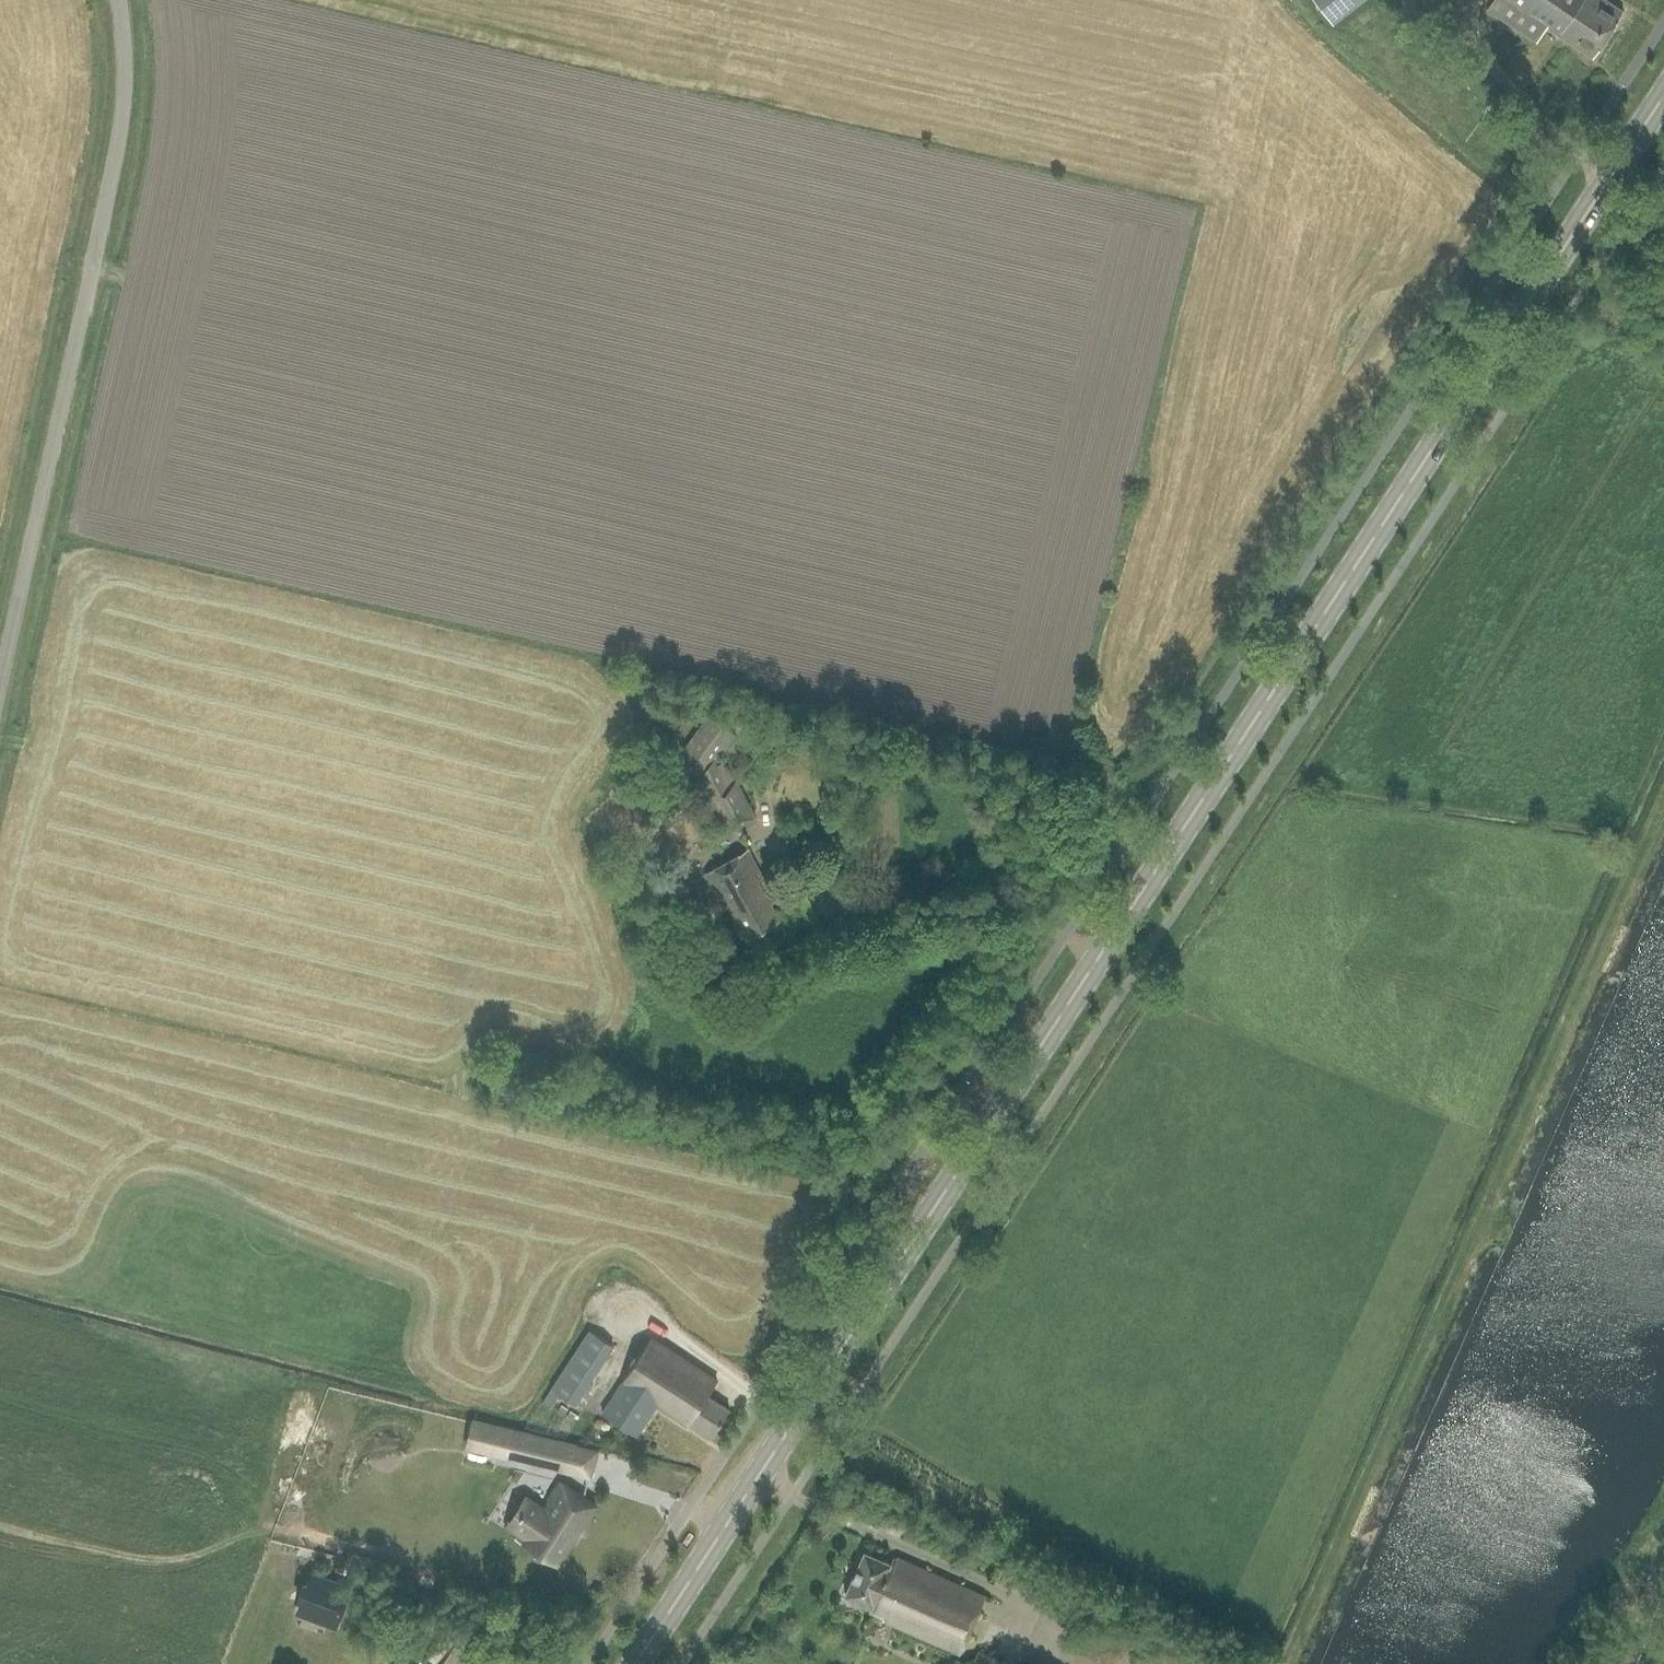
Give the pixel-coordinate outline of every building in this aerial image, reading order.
[(1335,23),(1364,0),(1317,0),(1335,23)] [(1625,14),(1603,1),(1603,0),(1496,0),(1490,9),(1542,41),(1549,31),(1594,60),(1625,14)] [(736,738),(707,717),(677,759),(700,775),(714,756),(720,760),(736,738)] [(756,818),(725,760),(718,764),(715,758),(696,784),(723,836),(756,818)] [(750,850),(709,874),(727,904),(733,901),(752,935),(780,919),(770,901),(777,895),(750,850)] [(790,886),(781,892),(786,900),(795,895),(790,886)] [(589,1330),(543,1402),(551,1407),(559,1395),(576,1407),(615,1347),(589,1330)] [(713,1439),(731,1412),(708,1396),(718,1381),(653,1339),(604,1414),(639,1437),(658,1407),(690,1428),(692,1425),(713,1439)] [(577,1443),(505,1425),(498,1457),(570,1474),(577,1443)] [(535,1500),(515,1533),(530,1542),(529,1542),(562,1562),(577,1537),(582,1540),(594,1520),(590,1518),(598,1504),(562,1483),(547,1508),(535,1500)] [(962,1652),(986,1596),(895,1555),(892,1561),(868,1550),(850,1592),(873,1602),(871,1606),(886,1613),(884,1617),(962,1652)] [(314,1575),(299,1615),(302,1616),(333,1628),(335,1628),(350,1588),(314,1575)] [(979,1649),(972,1663),(1002,1663),(1004,1661),(979,1649)]
